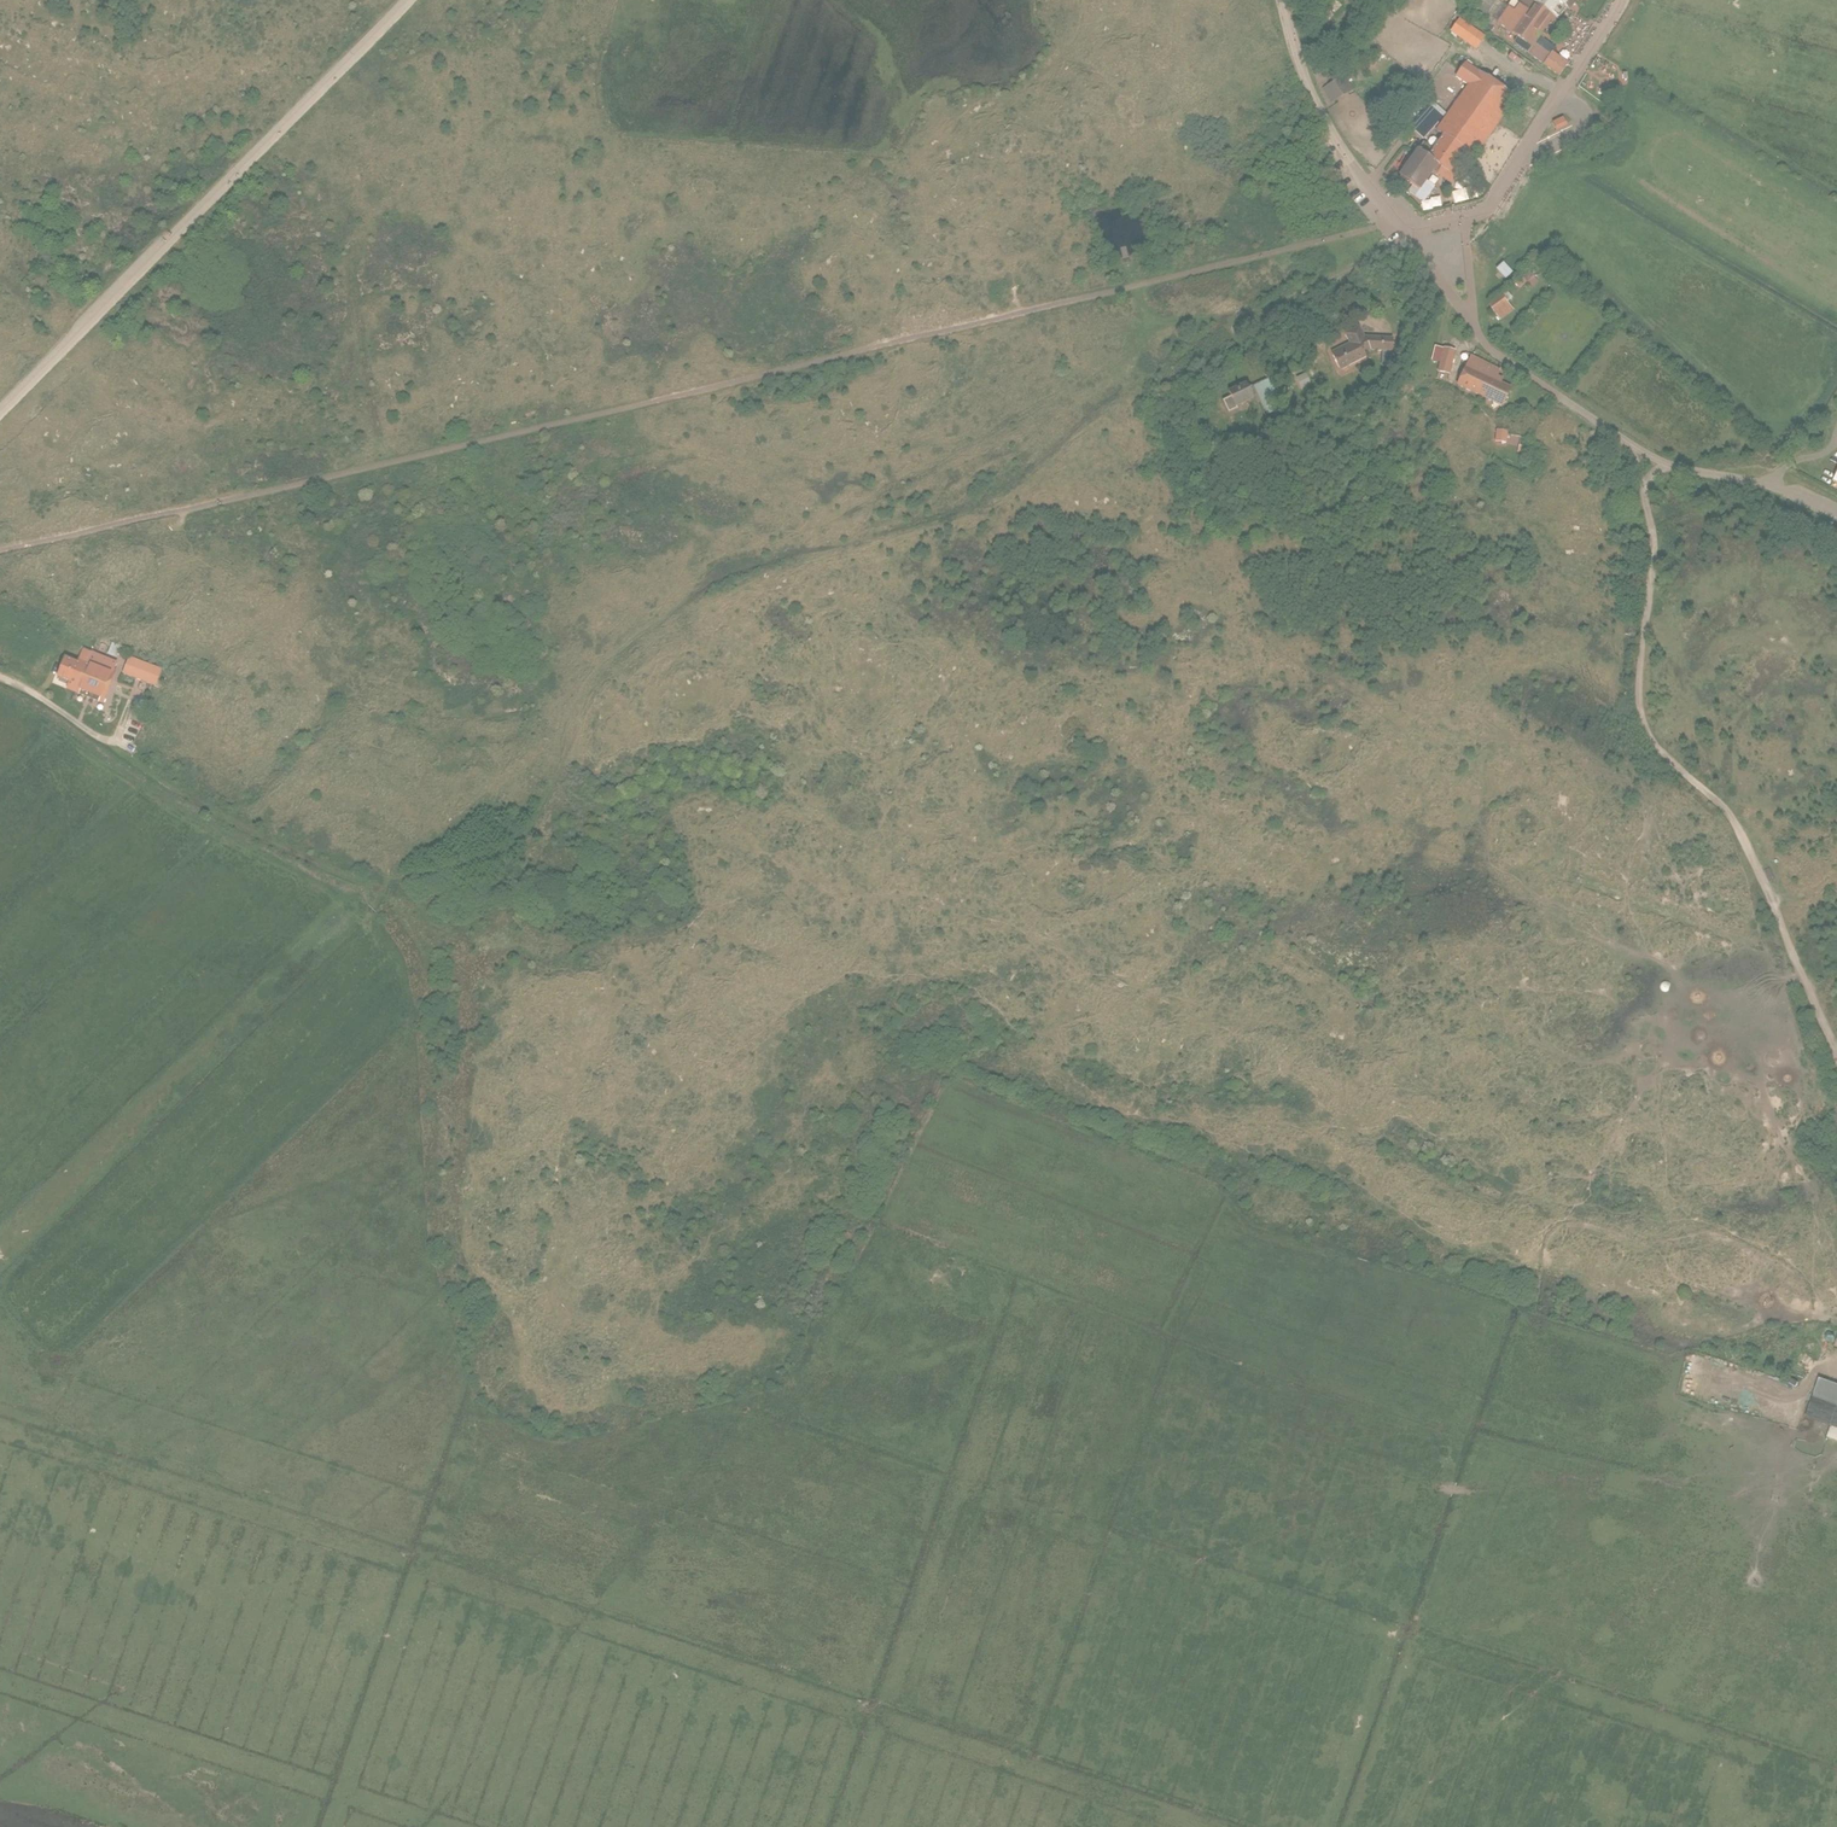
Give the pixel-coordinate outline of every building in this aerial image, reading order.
[(1813,1395),(1804,1420),(1836,1432),(1836,1404),(1813,1395)]
